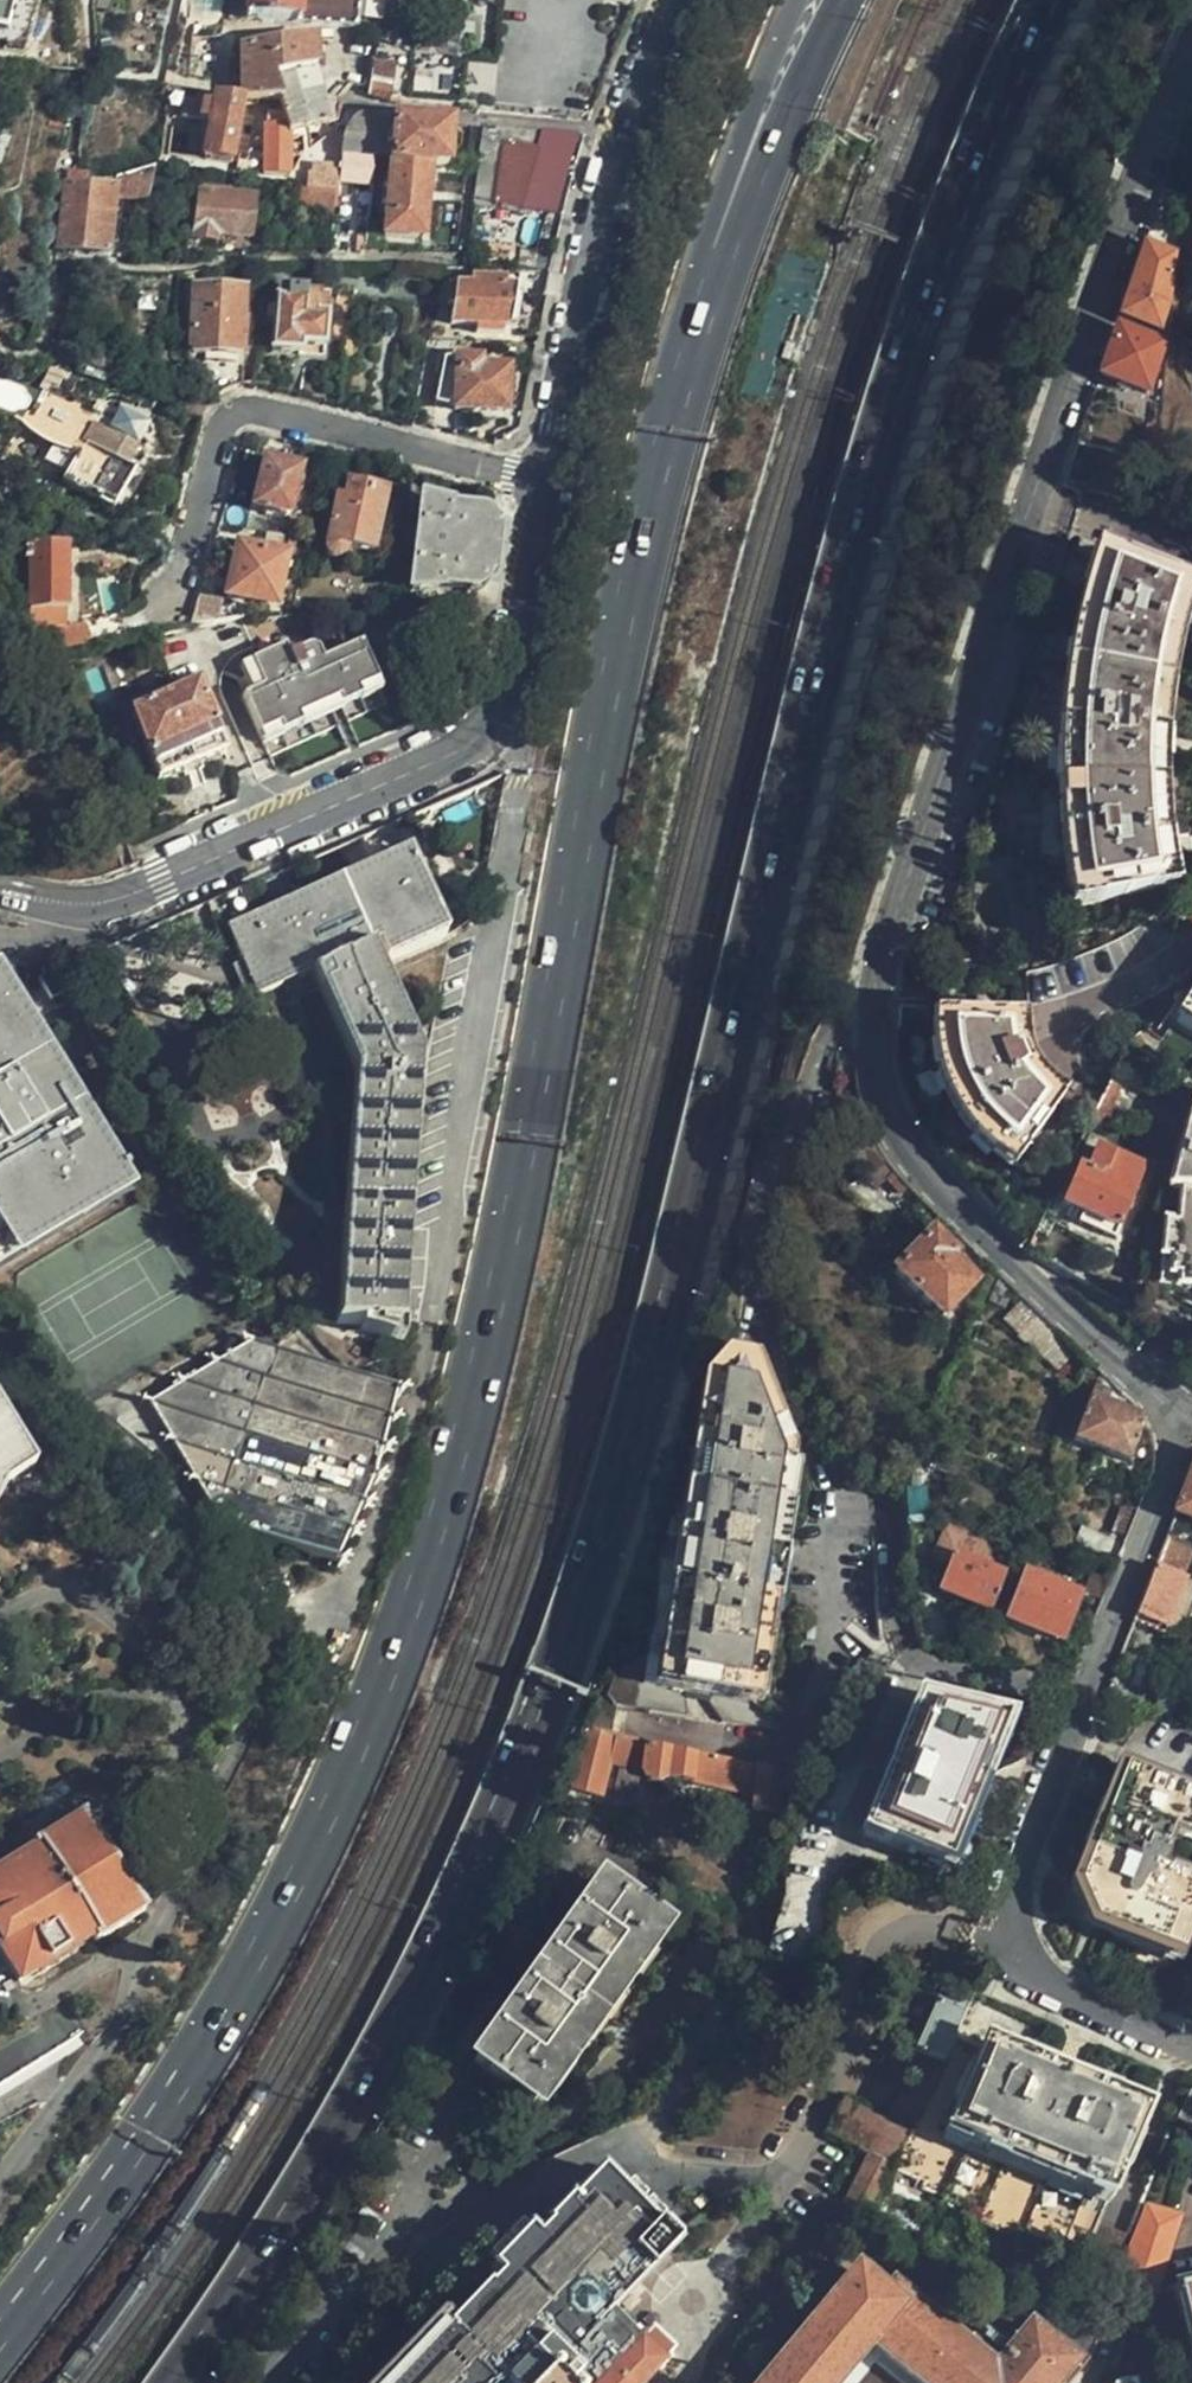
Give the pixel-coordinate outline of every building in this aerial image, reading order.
[(13,0),(0,0),(0,29),(6,31),(13,0)] [(372,0),(230,0),(228,16),(355,28),(358,9),(371,10),(372,0)] [(241,50),(241,99),(275,99),(280,98),(280,77),(315,67),(312,39),(241,50)] [(366,96),(390,104),(394,69),(371,66),(366,96)] [(338,120),(340,99),(323,95),(315,67),(280,77),(280,98),(275,99),(283,126),(286,136),(289,134),(338,120)] [(241,99),(214,95),(214,105),(203,105),(199,125),(210,127),(204,159),(229,162),(241,99)] [(348,122),(347,124),(344,128),(342,133),(340,155),(372,158),(388,159),(388,163),(427,168),(445,169),(447,148),(449,126),(401,121),(387,116),(359,116),(357,116),(355,117),(353,118),(351,119),(350,120),(348,122)] [(286,136),(283,126),(262,126),(264,175),(288,176),(289,134),(286,136)] [(493,142),(494,130),(480,129),(472,207),(491,210),(502,143),(493,142)] [(491,210),(522,211),(540,149),(536,148),(539,134),(494,130),(493,142),(502,143),(491,210)] [(552,216),(569,137),(539,134),(536,148),(540,149),(522,211),(552,216)] [(372,158),(340,155),(338,177),(337,192),(336,217),(332,216),(331,221),(349,223),(352,186),(371,187),(372,158)] [(420,241),(427,168),(388,163),(382,237),(420,241)] [(90,180),(89,184),(88,188),(116,191),(115,195),(145,200),(148,171),(112,179),(90,180)] [(318,189),(321,175),(301,172),(298,187),(318,189)] [(78,183),(79,175),(67,173),(66,184),(88,188),(89,184),(78,183)] [(337,192),(338,177),(321,175),(318,189),(337,192)] [(88,188),(66,184),(59,247),(57,258),(64,259),(69,259),(69,252),(106,255),(115,195),(116,191),(88,188)] [(336,217),(337,192),(318,189),(298,187),(290,186),(287,213),(332,216),(336,217)] [(216,236),(249,239),(254,201),(235,199),(236,191),(202,188),(202,195),(197,195),(192,240),(215,242),(216,236)] [(358,253),(367,253),(369,235),(359,235),(358,253)] [(1169,258),(1144,248),(1121,318),(1144,326),(1155,330),(1164,305),(1169,258)] [(512,309),(516,291),(502,290),(503,282),(469,281),(468,287),(448,287),(447,306),(452,307),(448,327),(508,329),(512,309)] [(323,348),(329,296),(307,293),(308,289),(288,288),(288,291),(279,290),(271,350),(301,353),(302,346),(323,348)] [(242,324),(244,293),(194,290),(190,347),(195,348),(194,354),(236,356),(238,325),(242,324)] [(1159,343),(1117,328),(1102,375),(1143,391),(1159,343)] [(444,361),(444,363),(439,402),(437,410),(505,413),(506,393),(507,370),(479,369),(479,361),(444,361)] [(439,402),(444,363),(437,362),(431,401),(439,402)] [(24,385),(0,376),(0,398),(17,405),(24,385)] [(113,515),(136,473),(125,465),(143,434),(131,426),(135,417),(111,403),(79,457),(86,462),(72,490),(113,515)] [(292,515),(303,470),(263,463),(252,509),(286,517),(292,515)] [(347,484),(343,499),(342,509),(335,506),(326,547),(327,553),(331,557),(337,558),(342,557),(346,551),(372,555),(386,494),(347,484)] [(342,509),(343,499),(336,498),(335,506),(342,509)] [(489,534),(488,520),(486,518),(484,515),(481,514),(479,513),(475,513),(448,511),(447,506),(422,502),(409,604),(437,603),(438,586),(471,589),(473,589),(476,588),(478,588),(480,586),(481,583),(481,572),(490,572),(492,556),(494,534),(489,534)] [(35,653),(45,651),(121,638),(118,618),(80,622),(61,621),(60,609),(68,609),(68,544),(32,544),(31,607),(36,608),(35,653)] [(275,607),(287,558),(238,548),(227,595),(275,607)] [(1170,670),(1187,586),(1098,553),(1084,589),(1070,640),(1057,721),(1055,806),(1063,902),(1169,885),(1163,806),(1162,731),(1170,670)] [(239,709),(260,754),(322,727),(381,701),(359,654),(321,672),(311,657),(287,667),(282,659),(236,680),(247,706),(239,709)] [(226,754),(200,689),(133,712),(159,781),(195,767),(226,754)] [(373,960),(447,926),(410,848),(230,932),(262,999),(318,973),(363,1066),(350,1325),(396,1328),(413,1040),(373,960)] [(1,967),(0,967),(0,1269),(133,1189),(1,967)] [(1184,994),(1173,1012),(1191,1024),(1191,981),(1184,994)] [(1035,1054),(1026,1016),(934,1019),(942,1062),(961,1109),(986,1146),(1010,1168),(1066,1095),(1035,1054)] [(1163,1188),(1178,1190),(1176,1223),(1163,1222),(1155,1287),(1191,1291),(1191,1097),(1189,1097),(1163,1188)] [(1121,1112),(1099,1100),(1088,1121),(1110,1132),(1121,1112)] [(1117,1230),(1141,1167),(1093,1149),(1083,1172),(1076,1169),(1062,1207),(1117,1230)] [(971,1284),(947,1259),(951,1254),(930,1233),(892,1271),(938,1317),(971,1284)] [(344,1563),(396,1391),(254,1345),(157,1406),(229,1522),(228,1530),(344,1563)] [(771,1565),(786,1460),(781,1459),(783,1442),(756,1372),(719,1364),(707,1382),(616,1682),(750,1704),(771,1565)] [(1145,1420),(1141,1415),(1116,1405),(1091,1395),(1073,1439),(1128,1461),(1145,1420)] [(3,1487),(33,1469),(0,1414),(0,1492),(3,1487)] [(1172,1512),(1191,1520),(1191,1460),(1186,1475),(1172,1512)] [(974,1544),(944,1534),(933,1564),(937,1566),(947,1571),(942,1584),(939,1593),(989,1613),(1003,1577),(980,1569),(968,1564),(974,1544)] [(1185,1549),(1161,1540),(1131,1614),(1163,1626),(1181,1580),(1175,1579),(1185,1549)] [(968,1564),(980,1569),(987,1550),(974,1544),(968,1564)] [(1092,1584),(1107,1591),(1116,1569),(1100,1562),(1092,1584)] [(932,1579),(942,1584),(947,1571),(937,1566),(932,1579)] [(1059,1639),(1076,1598),(1022,1576),(1005,1618),(1059,1639)] [(983,1770),(1002,1721),(910,1700),(858,1831),(946,1867),(967,1812),(975,1791),(983,1770)] [(615,1735),(572,1726),(560,1789),(602,1798),(612,1753),(615,1735)] [(644,1742),(615,1735),(612,1753),(642,1758),(644,1742)] [(775,1811),(779,1766),(644,1742),(642,1758),(641,1770),(645,1781),(657,1783),(666,1776),(753,1794),(752,1807),(775,1811)] [(1191,1971),(1191,1794),(1122,1766),(1075,1885),(1084,1904),(1093,1923),(1191,1971)] [(84,1815),(34,1842),(39,1849),(0,1872),(0,1951),(20,1983),(92,1938),(94,1942),(143,1913),(84,1815)] [(574,2048),(612,1990),(617,1993),(629,1976),(624,1971),(653,1927),(592,1886),(552,1945),(547,1942),(538,1954),(543,1958),(502,2019),(497,2015),(489,2028),(494,2031),(470,2068),(532,2109),(563,2065),(567,2066),(578,2052),(574,2048)] [(937,2061),(966,2000),(952,1994),(949,2000),(936,1994),(910,2048),(937,2061)] [(1065,2071),(983,2036),(944,2129),(1108,2199),(1147,2106),(1065,2071)] [(899,2086),(920,2096),(935,2064),(914,2054),(899,2086)] [(883,2118),(905,2128),(920,2096),(899,2086),(883,2118)] [(1189,2087),(1175,2121),(1191,2128),(1191,2089),(1189,2087)] [(903,2132),(905,2128),(883,2118),(841,2097),(826,2130),(867,2149),(845,2195),(826,2230),(850,2243),(866,2209),(884,2170),(903,2132)] [(903,2132),(884,2170),(1110,2268),(1124,2236),(1097,2225),(1108,2199),(944,2129),(937,2146),(903,2132)] [(680,2244),(660,2225),(659,2226),(604,2172),(574,2202),(572,2200),(548,2225),(550,2227),(538,2239),(529,2231),(492,2269),(501,2277),(490,2288),(488,2286),(447,2328),(445,2325),(389,2382),(648,2382),(666,2364),(665,2363),(673,2354),(661,2341),(651,2332),(642,2341),(613,2313),(680,2244)] [(696,2202),(702,2208),(708,2201),(703,2195),(696,2202)] [(1150,2297),(1178,2221),(1147,2209),(1121,2268),(1122,2290),(1150,2297)] [(680,2244),(688,2251),(692,2247),(685,2240),(680,2244)] [(1027,2325),(1008,2344),(981,2323),(964,2341),(891,2281),(883,2289),(855,2267),(760,2382),(838,2382),(872,2342),(923,2382),(1058,2382),(1074,2363),(1027,2325)] [(1172,2292),(1191,2382),(1191,2288),(1172,2292)] [(445,2325),(449,2321),(443,2315),(376,2382),(389,2382),(445,2325)]
